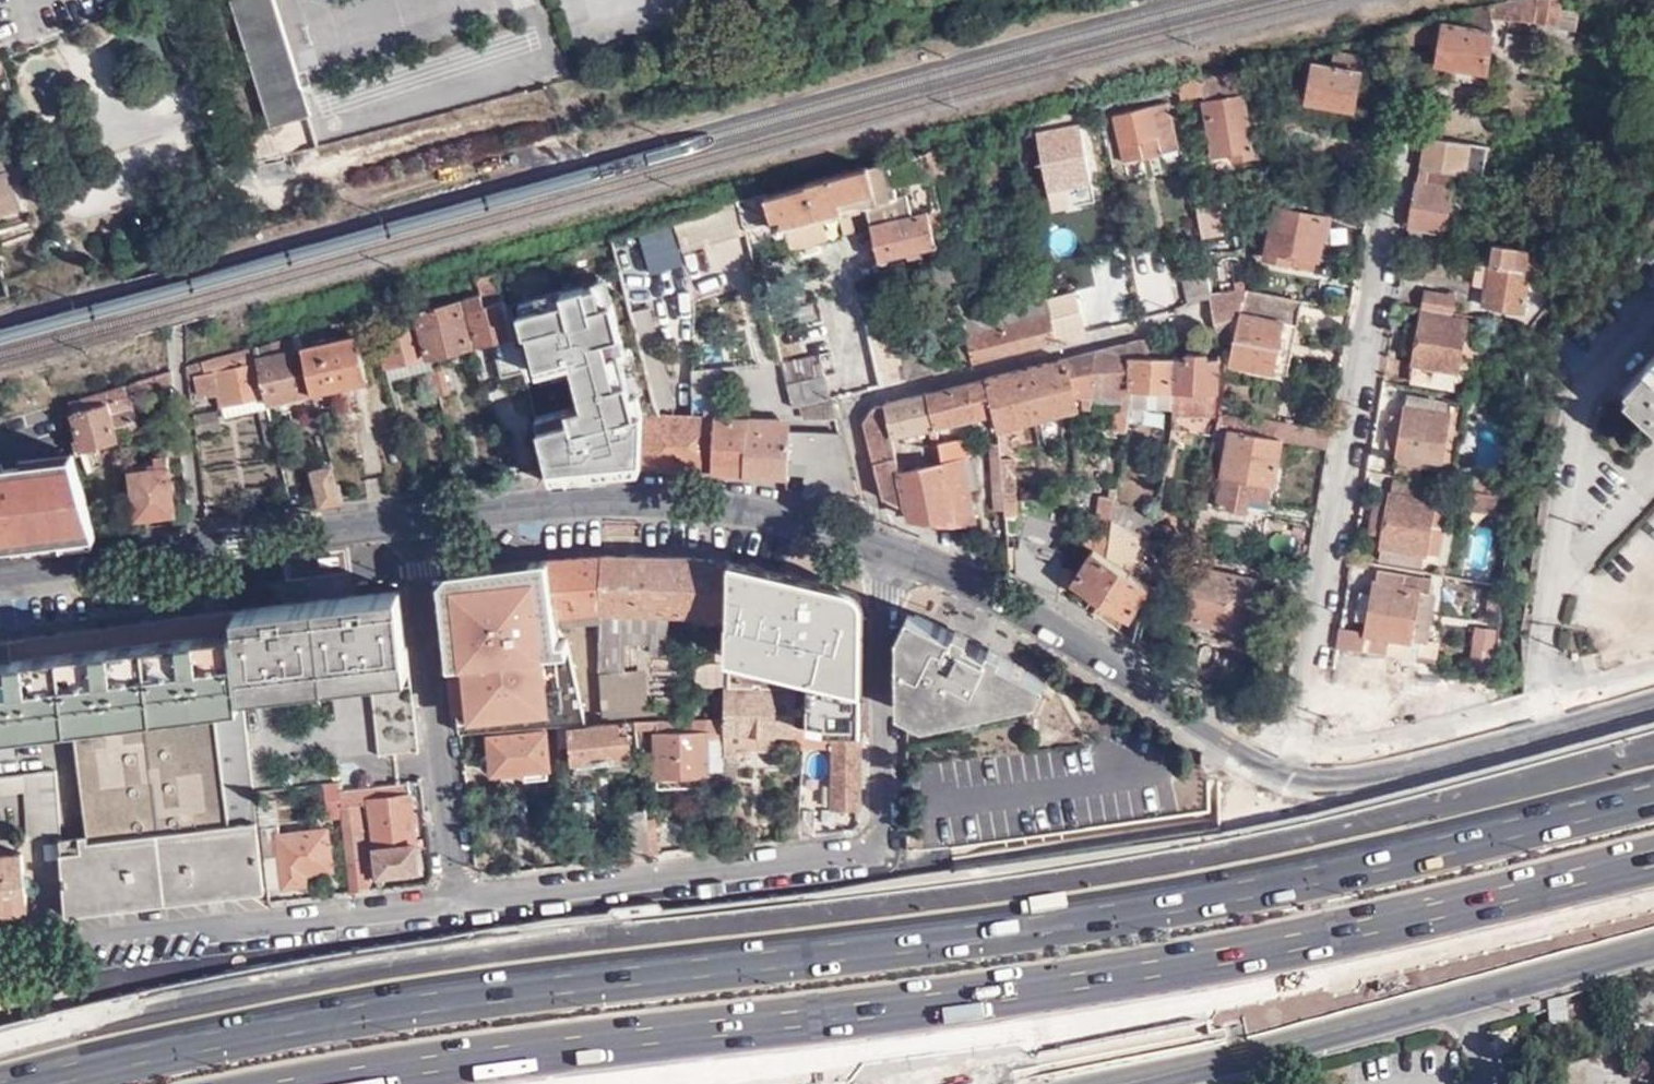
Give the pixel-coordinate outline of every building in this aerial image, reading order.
[(300,81),(276,0),(234,0),(263,92),(300,81)] [(1374,33),(1380,54),(1437,43),(1434,63),(1483,70),(1492,18),(1555,23),(1556,24),(1575,28),(1578,11),(1561,7),(1560,0),(1528,0),(1496,4),(1491,3),(1481,5),(1374,33)] [(1306,102),(1355,111),(1365,59),(1333,53),(1330,68),(1313,65),(1306,102)] [(1242,94),(1237,71),(1198,78),(1202,100),(1201,100),(1211,156),(1228,153),(1229,161),(1255,155),(1244,94),(1242,94)] [(259,159),(319,143),(300,81),(263,92),(273,125),(252,131),(259,159)] [(1128,154),(1176,144),(1168,99),(1120,108),(1128,154)] [(1189,108),(1180,110),(1184,137),(1193,135),(1189,108)] [(1041,129),(1051,185),(1069,181),(1091,177),(1080,122),(1041,129)] [(1466,141),(1422,133),(1406,227),(1415,229),(1441,232),(1449,186),(1452,171),(1461,172),(1466,141)] [(22,205),(0,139),(0,212),(22,205)] [(1483,143),(1466,141),(1461,172),(1478,175),(1483,143)] [(942,207),(929,149),(741,200),(748,226),(774,220),(777,229),(782,230),(787,229),(790,221),(859,204),(867,207),(872,223),(942,207)] [(1069,181),(1051,185),(1053,197),(1071,193),(1069,181)] [(1441,232),(1451,234),(1459,188),(1449,186),(1441,232)] [(1191,188),(1195,210),(1217,216),(1219,206),(1230,209),(1231,196),(1191,188)] [(872,223),(880,258),(886,263),(891,263),(896,256),(933,246),(945,294),(961,292),(942,207),(872,223)] [(1266,253),(1316,264),(1320,243),(1327,245),(1332,221),(1276,208),(1266,253)] [(1415,229),(1406,227),(1404,241),(1412,242),(1415,229)] [(614,235),(496,271),(504,298),(522,368),(536,419),(552,478),(644,469),(647,416),(663,417),(661,408),(636,315),(614,235)] [(1490,239),(1481,237),(1479,237),(1477,259),(1486,260),(1490,239)] [(1540,246),(1490,239),(1486,260),(1529,265),(1536,267),(1540,246)] [(1486,260),(1477,259),(1474,280),(1484,280),(1486,260)] [(1486,260),(1484,280),(1481,299),(1522,306),(1529,265),(1486,260)] [(1186,279),(1192,302),(1210,296),(1206,274),(1186,279)] [(432,357),(474,346),(459,284),(451,286),(457,304),(426,313),(421,295),(417,297),(421,314),(432,357)] [(1244,286),(1210,296),(1214,327),(1236,321),(1238,311),(1243,289),(1244,286)] [(1228,359),(1274,367),(1283,319),(1297,321),(1301,297),(1244,286),(1243,289),(1238,311),(1236,321),(1231,341),(1228,359)] [(1423,290),(1420,306),(1451,311),(1453,294),(1423,290)] [(502,374),(522,368),(506,306),(504,298),(488,303),(484,291),(468,295),(480,344),(493,341),(502,374)] [(1052,301),(1051,294),(1026,300),(1027,302),(980,313),(977,297),(963,299),(976,362),(1061,341),(1056,316),(1052,301)] [(1075,296),(1052,301),(1056,316),(1077,311),(1075,296)] [(636,315),(653,379),(661,408),(681,407),(654,310),(636,315)] [(1061,341),(1088,334),(1082,310),(1077,311),(1056,316),(1061,341)] [(868,319),(882,386),(909,378),(894,318),(893,312),(868,319)] [(894,318),(909,378),(937,371),(923,312),(894,318)] [(1459,368),(1467,319),(1420,312),(1409,377),(1464,387),(1467,368),(1459,368)] [(379,325),(390,368),(432,357),(421,314),(379,325)] [(1274,367),(1289,370),(1297,321),(1283,319),(1274,367)] [(1479,322),(1467,319),(1459,368),(1467,368),(1472,370),(1479,322)] [(1236,321),(1214,327),(1216,346),(1231,341),(1236,321)] [(317,328),(303,333),(306,348),(318,395),(371,382),(360,336),(321,345),(317,328)] [(1163,404),(1163,388),(1164,356),(1164,354),(1162,333),(1145,337),(1121,343),(1120,393),(1129,393),(1128,403),(1163,404)] [(1164,356),(1163,388),(1163,404),(1170,405),(1171,353),(1162,333),(1164,354),(1164,356)] [(1071,356),(1079,392),(1120,393),(1121,343),(1071,356)] [(256,347),(188,367),(189,376),(197,375),(201,393),(220,389),(224,403),(266,393),(259,360),(256,347)] [(306,348),(259,360),(266,393),(270,408),(318,395),(306,348)] [(1171,353),(1170,405),(1170,411),(1184,411),(1184,409),(1208,409),(1211,388),(1214,388),(1215,355),(1203,355),(1203,349),(1183,349),(1183,354),(1171,353)] [(795,406),(803,405),(831,398),(821,355),(784,365),(795,406)] [(1079,392),(1071,356),(991,378),(993,410),(995,429),(1072,408),(1069,396),(1079,393),(1079,392)] [(1621,391),(1653,421),(1653,356),(1621,391)] [(390,368),(393,378),(434,367),(432,357),(390,368)] [(434,367),(442,395),(451,393),(444,364),(434,367)] [(132,385),(134,394),(176,381),(174,370),(132,385)] [(993,410),(991,378),(931,393),(937,424),(993,410)] [(132,385),(74,403),(84,442),(80,444),(82,452),(143,431),(134,394),(132,385)] [(266,393),(224,403),(228,420),(270,410),(270,408),(266,393)] [(937,424),(931,393),(873,408),(867,421),(885,498),(907,508),(909,516),(955,528),(941,448),(937,424)] [(1129,393),(1120,393),(1120,403),(1120,406),(1118,420),(1118,426),(1125,427),(1128,408),(1128,403),(1129,393)] [(1455,464),(1465,404),(1407,394),(1403,413),(1398,446),(1396,454),(1455,464)] [(806,418),(836,417),(831,398),(803,405),(806,418)] [(0,424),(0,440),(19,436),(23,449),(48,443),(74,435),(66,406),(0,424)] [(1329,448),(1333,429),(1219,406),(1215,423),(1225,426),(1214,481),(1219,482),(1214,505),(1246,512),(1251,497),(1270,501),(1271,494),(1276,495),(1288,440),(1329,448)] [(319,430),(327,428),(321,407),(311,409),(315,428),(319,430)] [(1398,446),(1403,413),(1389,411),(1383,444),(1398,446)] [(218,412),(194,413),(197,433),(220,431),(218,412)] [(647,416),(644,469),(787,476),(789,433),(778,433),(776,422),(663,417),(647,416)] [(778,433),(789,433),(790,422),(776,422),(778,433)] [(789,433),(787,476),(787,489),(859,505),(840,433),(789,433)] [(74,435),(48,443),(62,489),(86,482),(74,435)] [(941,448),(955,528),(972,523),(966,488),(961,462),(969,460),(967,441),(941,448)] [(998,457),(996,441),(988,442),(996,507),(1004,507),(998,457)] [(140,514),(176,510),(170,454),(157,455),(156,460),(135,462),(140,514)] [(1009,455),(998,457),(1004,507),(1004,513),(1015,512),(1009,455)] [(961,462),(966,488),(978,486),(974,459),(969,460),(961,462)] [(315,469),(323,505),(346,502),(336,465),(315,469)] [(1433,488),(1390,481),(1387,504),(1376,502),(1370,531),(1382,534),(1378,557),(1422,564),(1425,550),(1430,522),(1443,525),(1447,501),(1431,499),(1433,488)] [(1509,494),(1466,487),(1463,502),(1506,509),(1509,494)] [(1102,495),(1100,516),(1101,516),(1099,540),(1076,526),(1075,537),(1077,538),(1090,546),(1091,547),(1092,547),(1104,555),(1109,557),(1111,532),(1112,516),(1113,496),(1102,495)] [(1143,534),(1154,519),(1113,496),(1112,516),(1111,532),(1129,539),(1139,543),(1143,534)] [(283,500),(284,510),(292,509),(289,500),(283,500)] [(1438,552),(1443,525),(1430,522),(1425,550),(1438,552)] [(1109,557),(1126,568),(1139,543),(1129,539),(1111,532),(1109,557)] [(1060,594),(1064,552),(1020,538),(1019,549),(1015,548),(1017,575),(1060,594)] [(1151,548),(1167,554),(1169,551),(1154,543),(1151,548)] [(1072,579),(1127,614),(1139,595),(1148,582),(1126,568),(1109,557),(1104,555),(1092,547),(1091,547),(1090,546),(1072,573),(1072,577),(1072,579)] [(1146,557),(1161,566),(1167,554),(1151,548),(1146,557)] [(1260,568),(1190,551),(1177,614),(1247,628),(1260,568)] [(599,608),(603,555),(550,559),(552,577),(556,609),(599,608)] [(596,667),(623,668),(624,641),(650,641),(650,651),(667,651),(668,611),(726,612),(728,560),(694,556),(603,555),(599,608),(598,617),(595,662),(596,667)] [(730,615),(730,662),(730,683),(753,685),(754,652),(751,652),(752,619),(813,633),(812,647),(799,646),(798,675),(819,675),(819,704),(860,705),(862,601),(855,592),(741,562),(729,560),(730,615)] [(1437,640),(1427,639),(1410,636),(1418,589),(1427,590),(1429,578),(1376,570),(1373,591),(1360,589),(1355,618),(1368,620),(1366,630),(1364,649),(1434,660),(1437,640)] [(556,609),(552,577),(490,584),(498,645),(500,645),(519,643),(559,639),(556,619),(556,609)] [(1148,582),(1139,595),(1157,606),(1162,598),(1164,592),(1148,582)] [(1410,636),(1427,639),(1435,592),(1427,590),(1418,589),(1410,636)] [(1501,590),(1485,589),(1483,601),(1499,604),(1501,590)] [(319,600),(330,694),(372,688),(380,754),(419,750),(412,686),(411,684),(400,590),(319,600)] [(240,609),(249,703),(330,694),(319,600),(240,609)] [(598,617),(599,608),(556,609),(556,619),(598,617)] [(236,610),(247,703),(249,703),(240,609),(236,610)] [(10,716),(74,708),(90,846),(65,849),(70,913),(267,889),(238,653),(233,610),(0,637),(0,717),(10,716)] [(914,644),(905,652),(906,703),(929,715),(930,712),(949,720),(1038,695),(1046,679),(916,615),(905,626),(905,637),(914,644)] [(1338,645),(1364,649),(1366,630),(1341,626),(1338,645)] [(521,657),(519,643),(500,645),(501,659),(521,657)] [(1466,667),(1489,671),(1492,647),(1470,644),(1466,667)] [(1365,652),(1424,662),(1436,664),(1437,661),(1338,645),(1337,648),(1365,652)] [(690,684),(724,685),(725,661),(691,659),(690,684)] [(596,670),(600,716),(647,712),(644,667),(623,668),(596,670)] [(731,730),(774,732),(797,732),(796,745),(804,744),(804,736),(804,725),(793,722),(792,722),(793,690),(758,685),(753,685),(730,685),(731,711),(731,723),(731,730)] [(487,708),(457,711),(460,729),(472,728),(489,727),(487,708)] [(564,722),(582,720),(580,709),(543,712),(544,723),(564,722)] [(722,780),(731,781),(731,766),(731,754),(731,742),(731,723),(731,711),(724,711),(721,712),(722,717),(722,729),(722,780)] [(13,757),(10,716),(0,717),(0,759),(13,757)] [(653,776),(706,775),(706,729),(722,729),(722,717),(672,717),(639,721),(640,727),(653,727),(653,776)] [(568,760),(630,754),(627,728),(617,729),(617,723),(601,725),(584,727),(582,722),(582,720),(564,722),(565,729),(567,751),(568,760)] [(556,752),(567,751),(565,729),(564,722),(511,725),(511,732),(491,734),(494,772),(524,770),(556,768),(556,752)] [(804,744),(832,745),(832,741),(832,732),(804,725),(804,736),(804,744)] [(759,743),(773,744),(774,732),(731,730),(731,742),(745,743),(752,743),(759,743)] [(832,745),(832,806),(860,807),(861,731),(832,732),(832,741),(832,745)] [(745,751),(758,752),(759,743),(752,743),(745,743),(745,751)] [(556,775),(556,768),(524,770),(525,777),(556,775)] [(26,788),(30,833),(63,830),(58,769),(0,775),(0,790),(26,788)] [(420,869),(410,783),(372,786),(373,801),(382,882),(386,881),(385,873),(420,869)] [(372,786),(340,789),(342,804),(373,801),(372,786)] [(803,834),(812,833),(813,809),(803,808),(803,812),(803,834)] [(629,818),(631,843),(628,843),(630,855),(649,853),(645,817),(629,818)] [(344,821),(352,890),(371,888),(363,820),(344,821)] [(262,828),(268,887),(305,883),(304,872),(331,869),(327,830),(283,836),(281,826),(262,828)] [(28,909),(21,852),(0,854),(0,912),(28,909)] [(304,872),(305,883),(333,880),(331,869),(304,872)]
